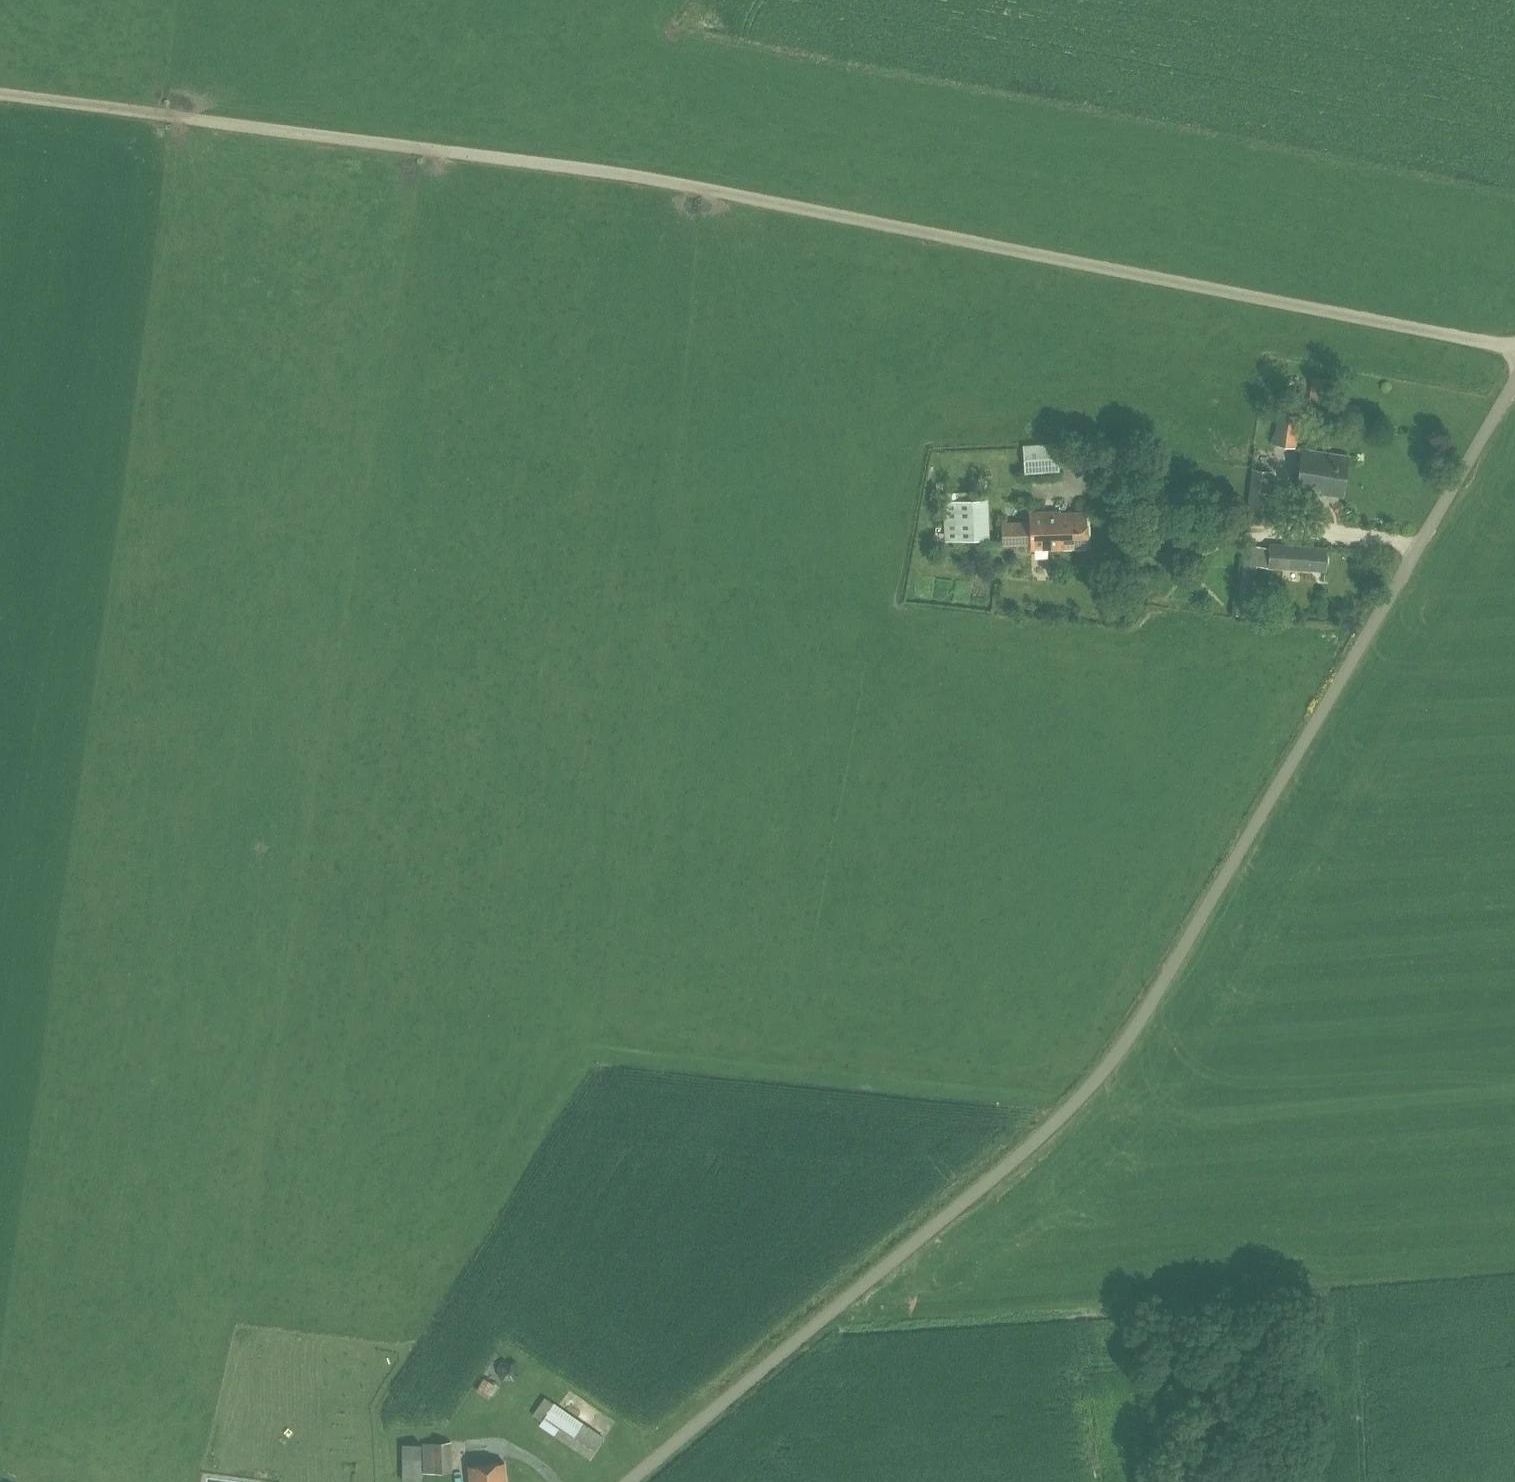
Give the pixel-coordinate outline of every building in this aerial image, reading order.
[(1309,400),(1329,404),(1333,382),(1313,379),(1309,400)] [(1273,443),(1296,447),(1301,414),(1300,414),(1303,393),(1282,389),(1273,443)] [(1023,444),(1025,474),(1060,471),(1057,441),(1023,444)] [(1296,488),(1344,496),(1350,455),(1303,447),(1296,488)] [(1246,521),(1271,524),(1275,491),(1270,491),(1272,469),(1252,467),(1246,521)] [(1030,545),(1031,549),(1063,548),(1063,546),(1087,546),(1086,512),(1061,513),(1061,512),(1030,513),(1030,520),(1001,521),(1002,546),(1030,545)] [(1235,614),(1249,616),(1259,545),(1245,543),(1235,614)] [(1269,565),(1324,569),(1326,547),(1271,543),(1269,565)] [(477,1389),(490,1397),(498,1384),(485,1376),(477,1389)] [(538,1423),(590,1459),(605,1437),(545,1396),(532,1414),(541,1420),(538,1423)] [(401,1444),(402,1481),(422,1481),(422,1473),(453,1471),(451,1441),(422,1443),(401,1444)] [(470,1481),(507,1481),(505,1462),(468,1465),(470,1481)]
